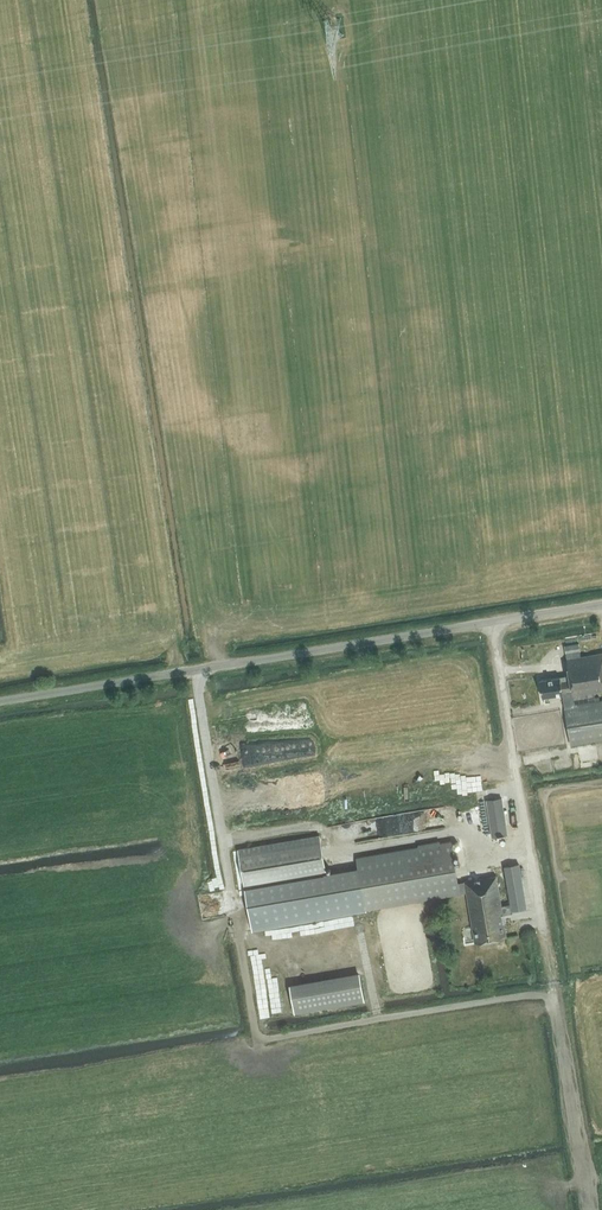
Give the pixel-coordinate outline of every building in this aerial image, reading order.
[(578,644),(565,646),(566,653),(579,651),(578,644)] [(581,658),(580,651),(579,651),(566,653),(567,660),(578,658),(581,658)] [(571,745),(601,740),(601,701),(574,705),(572,696),(601,691),(601,654),(578,658),(567,660),(570,679),(561,681),(561,677),(539,680),(542,699),(563,695),(571,745)] [(502,798),(486,800),(491,837),(507,835),(502,798)] [(419,846),(357,857),(359,868),(326,874),(319,835),(238,849),(245,887),(252,929),(466,892),(475,942),(507,936),(503,914),(512,912),(512,909),(526,907),(518,863),(504,866),(511,903),(501,905),(496,876),(458,883),(450,841),(439,843),(439,841),(419,844),(419,846)]
